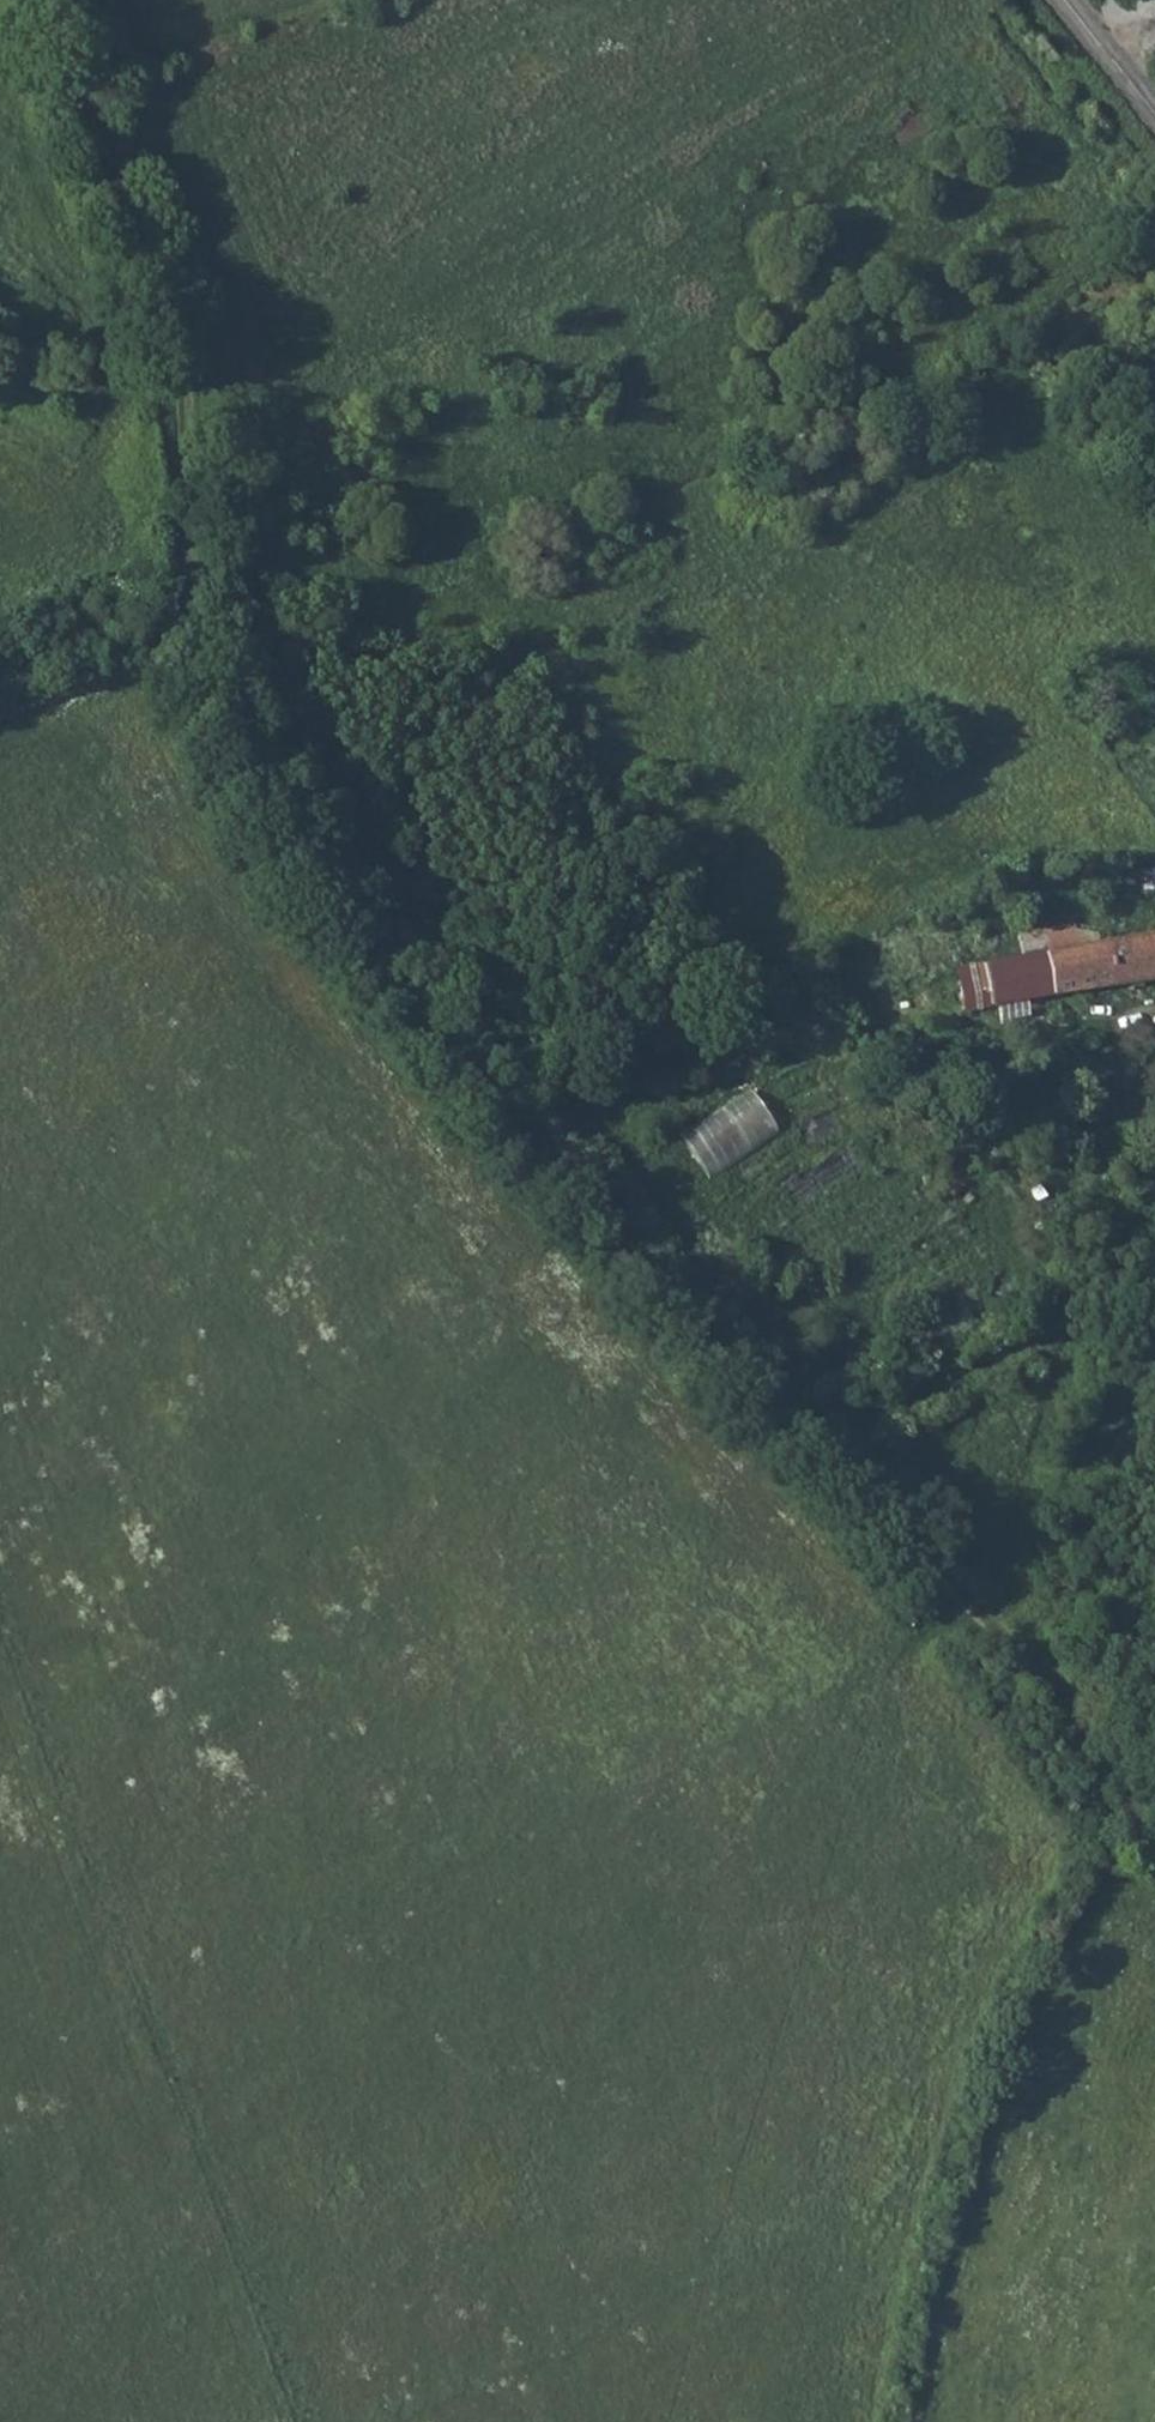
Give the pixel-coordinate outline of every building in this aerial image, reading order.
[(985,980),(990,1005),(1154,965),(1154,922),(1101,934),(1093,912),(1039,925),(1044,950),(988,964),(991,978),(985,980)] [(759,1092),(685,1134),(710,1178),(784,1136),(759,1092)]
